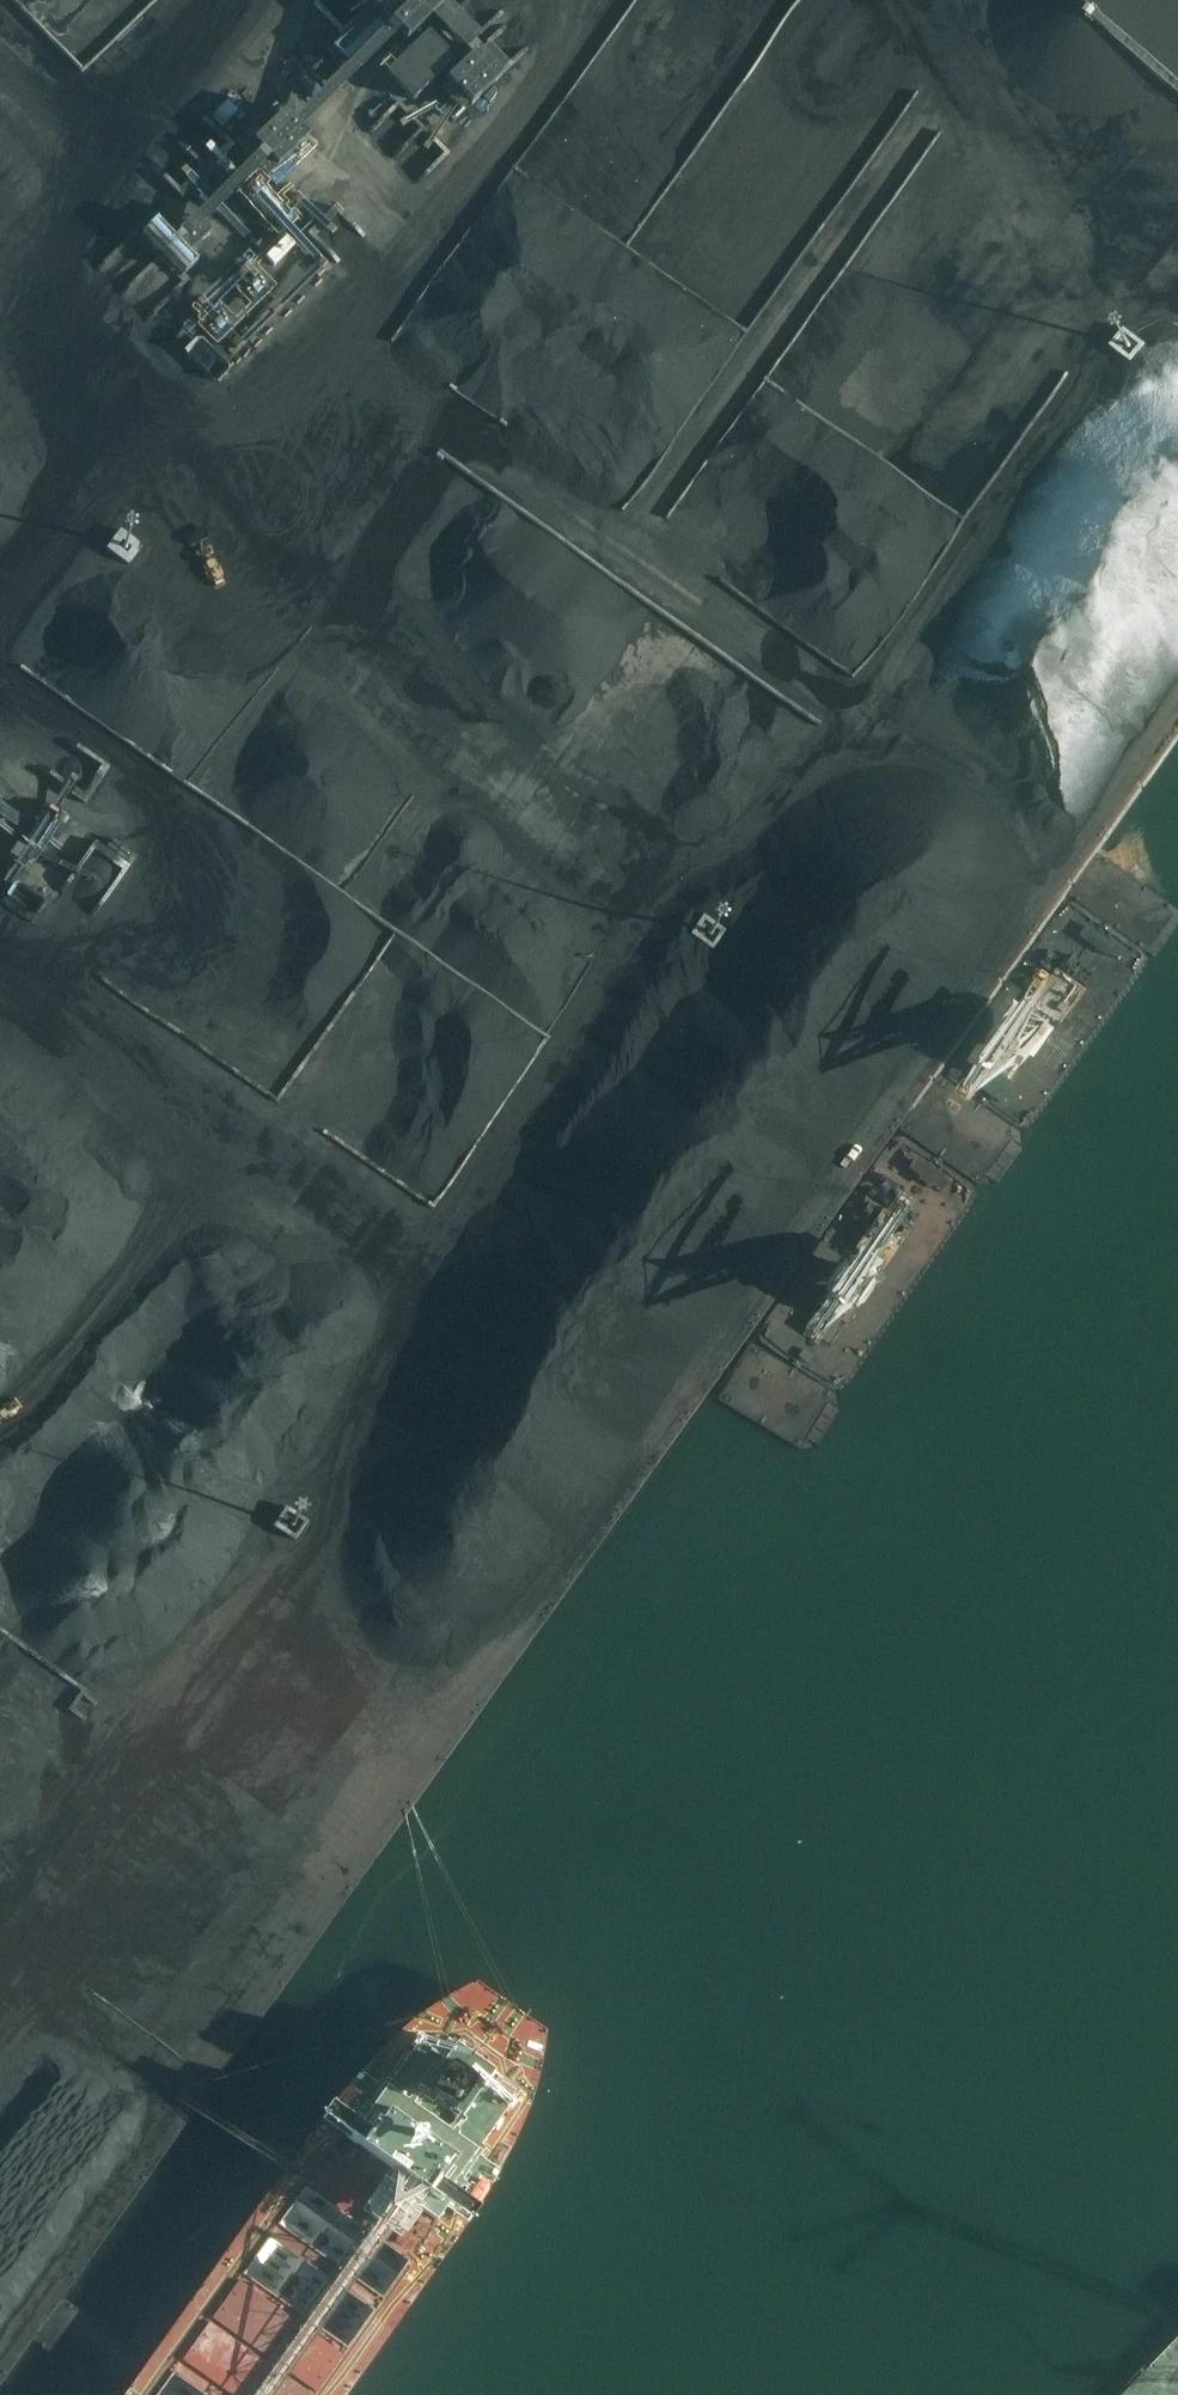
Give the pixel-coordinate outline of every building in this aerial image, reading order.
[(483,25),(475,33),(454,14),(433,36),(482,82),(511,51),(483,25)] [(284,64),(298,77),(309,65),(296,52),(284,64)] [(255,110),(238,131),(278,161),(286,152),(290,155),(299,144),(255,110)]
